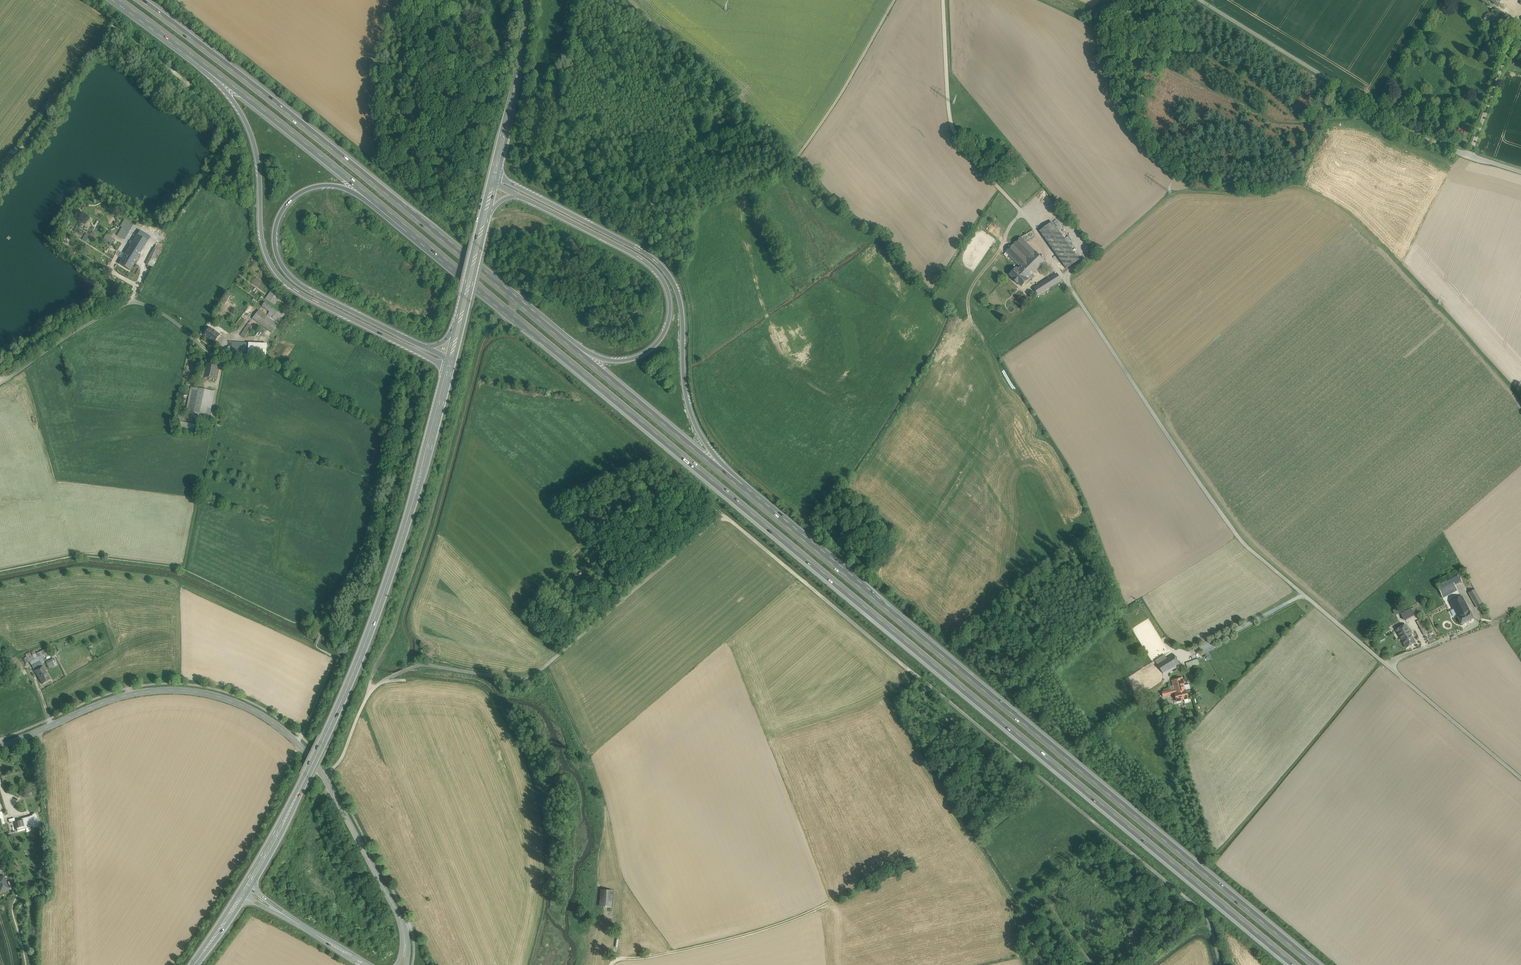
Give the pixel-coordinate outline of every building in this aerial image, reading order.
[(121,231),(118,236),(124,240),(131,229),(129,228),(132,224),(127,221),(121,231)] [(1079,260),(1053,223),(1040,231),(1067,268),(1079,260)] [(149,238),(139,232),(137,235),(147,241),(149,238)] [(115,239),(106,235),(104,239),(112,244),(115,239)] [(137,235),(125,254),(136,260),(147,241),(137,235)] [(1045,261),(1021,237),(1006,252),(1006,253),(1004,254),(1007,257),(1009,255),(1020,267),(1021,266),(1030,276),(1045,261)] [(154,248),(146,264),(152,267),(161,252),(154,248)] [(136,260),(125,254),(124,256),(123,255),(122,257),(123,258),(119,264),(129,271),(136,260)] [(1030,276),(1021,266),(1020,267),(1018,269),(1017,268),(1010,275),(1018,283),(1022,287),(1028,280),(1027,279),(1030,276)] [(1057,274),(1043,283),(1046,289),(1061,280),(1057,274)] [(1043,283),(1035,289),(1039,294),(1046,289),(1043,283)] [(271,291),(266,299),(274,305),(280,297),(271,291)] [(223,302),(225,304),(232,294),(229,292),(223,302)] [(284,316),(265,302),(262,306),(270,311),(268,314),(279,323),(284,316)] [(250,304),(234,326),(238,329),(254,307),(250,304)] [(278,325),(259,310),(253,318),(272,333),(278,325)] [(248,324),(240,335),(245,338),(252,327),(248,324)] [(220,335),(210,328),(205,335),(215,342),(220,335)] [(232,342),(232,353),(244,354),(244,343),(232,342)] [(249,343),(244,343),(244,354),(266,355),(267,343),(249,342),(249,343)] [(218,366),(207,363),(204,377),(215,379),(218,366)] [(199,389),(191,387),(187,411),(194,412),(199,389)] [(211,391),(199,389),(194,412),(206,415),(208,408),(211,409),(215,392),(211,391)] [(1456,571),(1435,582),(1441,593),(1451,587),(1455,585),(1462,581),(1456,571)] [(1451,587),(1441,593),(1441,595),(1443,598),(1454,592),(1451,587)] [(1479,597),(1475,589),(1469,593),(1473,601),(1479,597)] [(1462,596),(1450,602),(1454,610),(1457,616),(1458,617),(1470,612),(1462,596)] [(1479,597),(1473,601),(1477,608),(1483,605),(1479,597)] [(1411,609),(1401,614),(1404,620),(1414,615),(1412,611),(1411,609)] [(1458,617),(1461,624),(1474,619),(1470,612),(1458,617)] [(1421,619),(1417,621),(1424,635),(1427,633),(1423,625),(1422,623),(1423,622),(1421,619)] [(1401,628),(1397,630),(1402,640),(1411,635),(1406,625),(1401,628)] [(1411,635),(1402,640),(1406,647),(1415,643),(1411,635)] [(36,659),(37,662),(39,661),(37,658),(39,657),(37,653),(32,656),(26,659),(28,662),(29,662),(36,659)] [(1174,654),(1157,664),(1163,673),(1180,663),(1174,654)] [(39,666),(41,665),(39,661),(37,662),(36,659),(29,662),(33,669),(39,666)] [(37,675),(45,670),(43,666),(41,668),(35,671),(37,675)] [(45,670),(37,675),(42,684),(51,680),(45,670)] [(1183,678),(1172,681),(1174,689),(1175,693),(1186,690),(1183,678)] [(1175,693),(1175,694),(1177,702),(1184,700),(1188,699),(1186,690),(1175,693)] [(30,817),(22,819),(23,820),(15,822),(17,831),(17,830),(18,831),(25,829),(25,827),(28,827),(29,827),(29,826),(32,825),(33,828),(39,826),(36,815),(35,814),(33,814),(32,816),(30,816),(30,817)] [(0,878),(0,888),(1,888),(2,891),(8,889),(4,876),(0,878)] [(613,891),(601,890),(599,907),(612,908),(613,891)]
